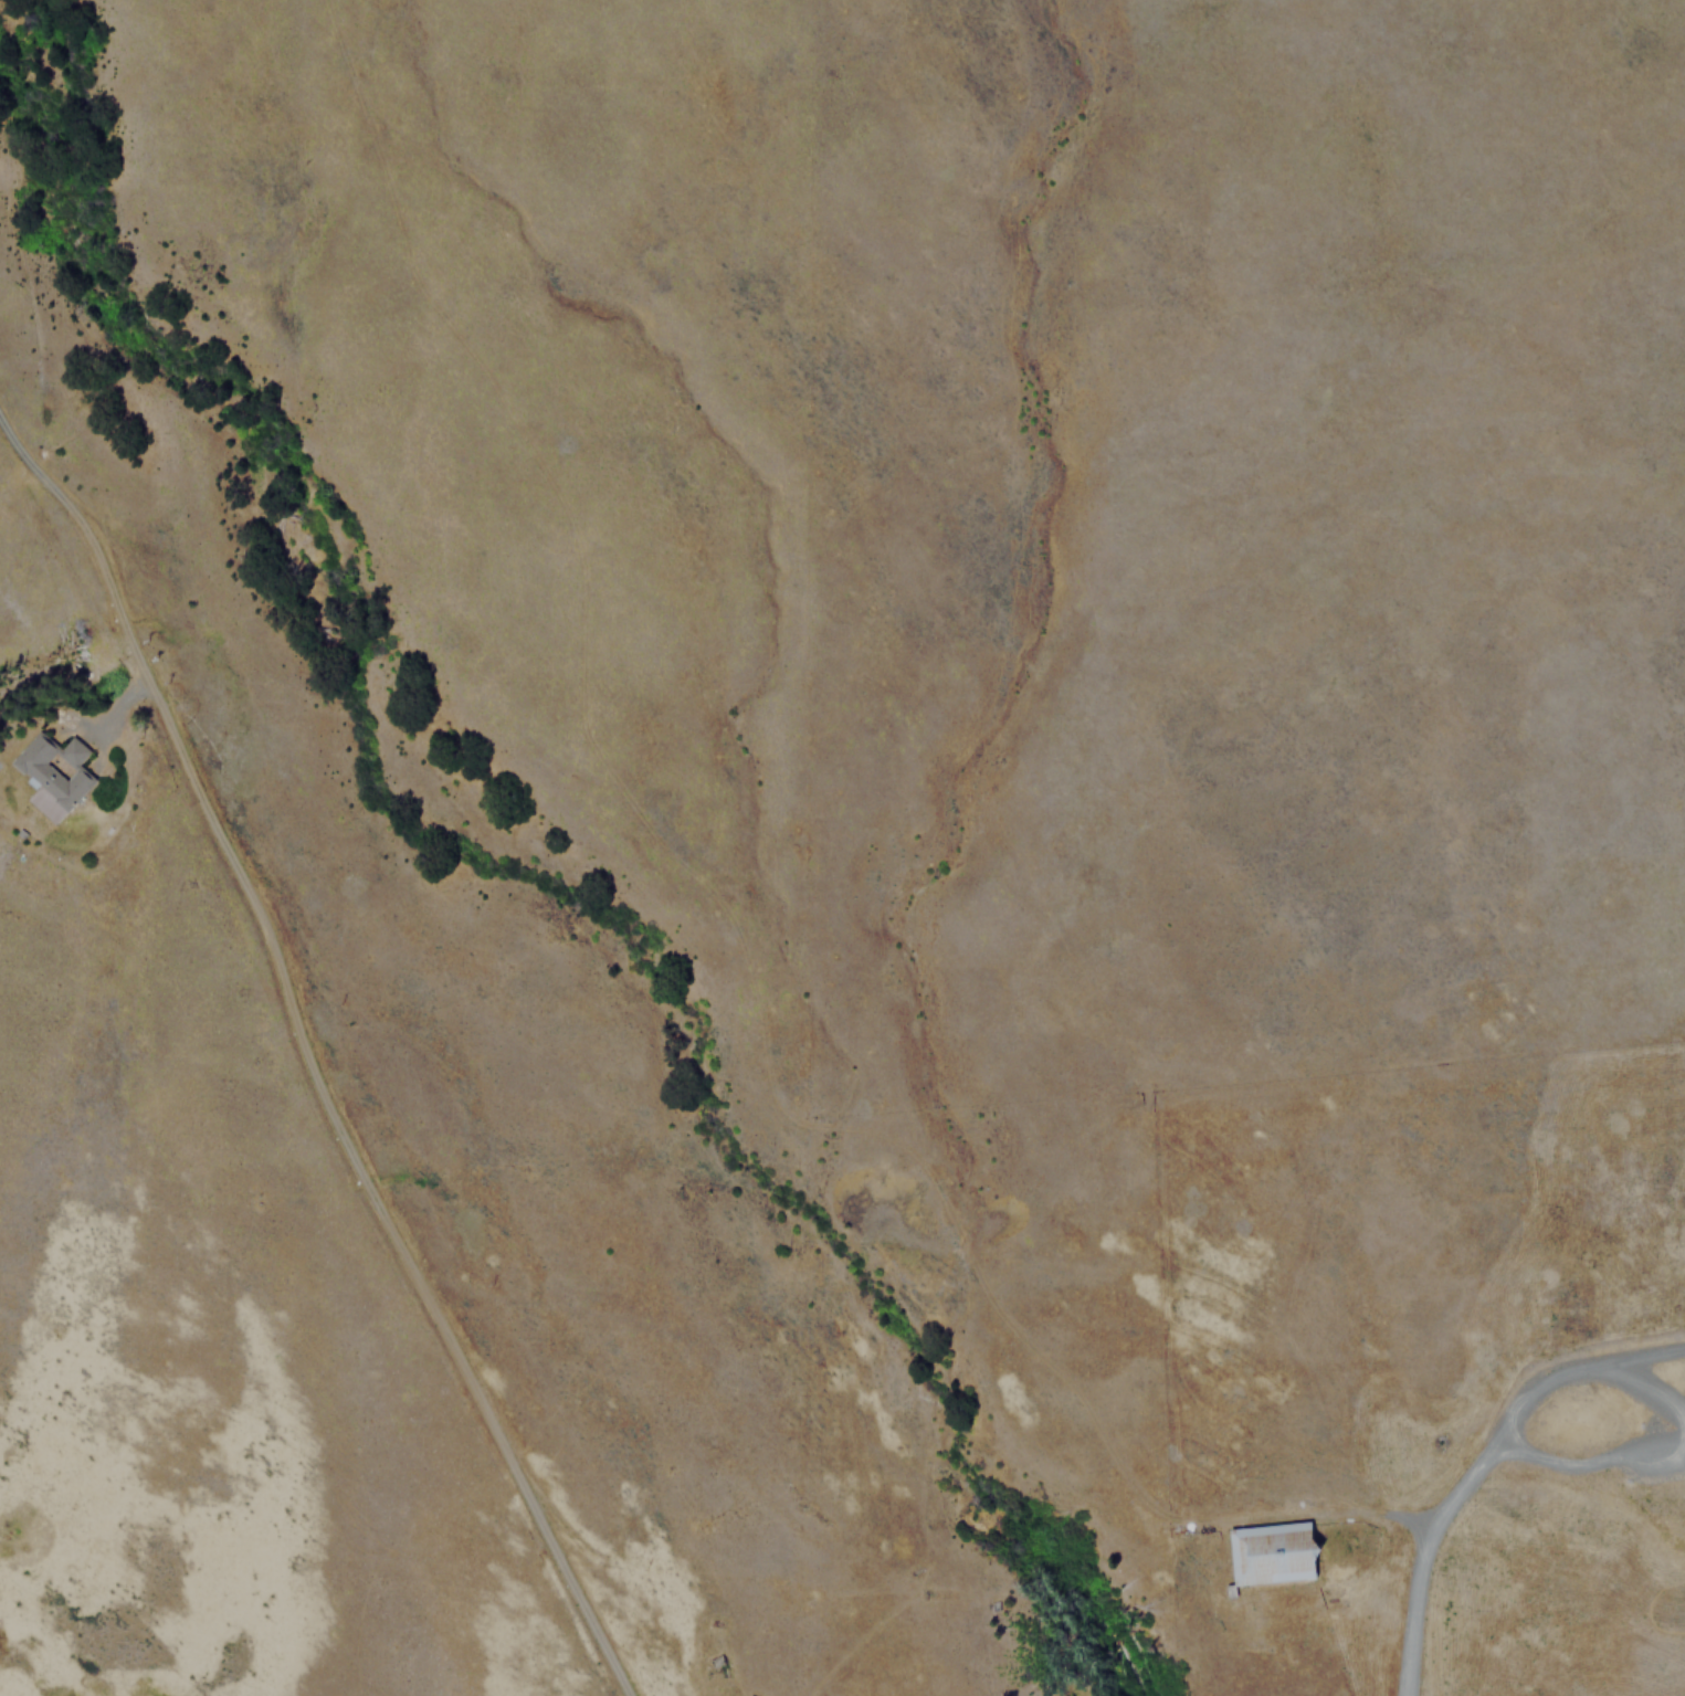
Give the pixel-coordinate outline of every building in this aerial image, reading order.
[(13,763),(71,812),(98,779),(82,763),(93,751),(73,735),(63,747),(42,729),(13,763)] [(1234,1582),(1317,1573),(1312,1520),(1229,1528),(1234,1582)]
